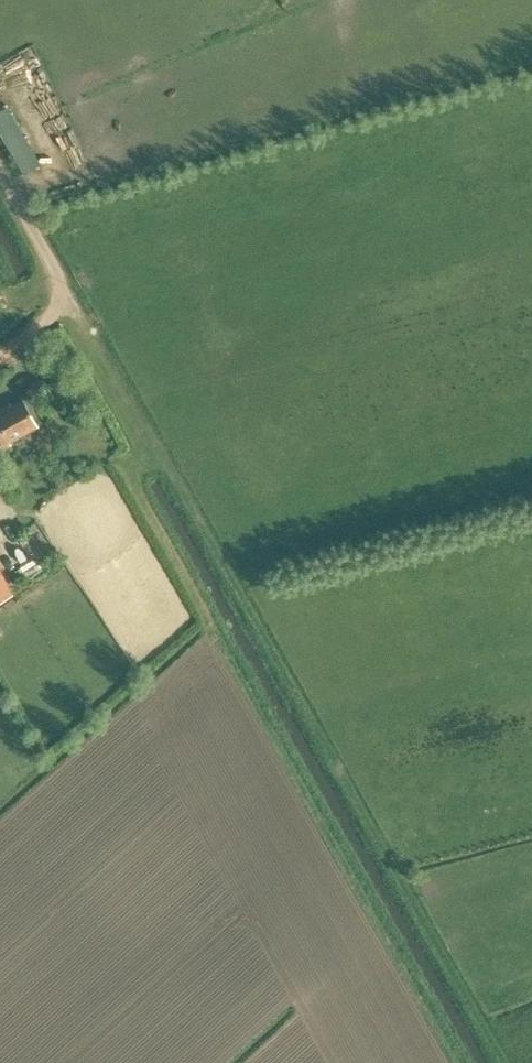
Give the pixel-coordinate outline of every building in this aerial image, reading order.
[(37,426),(23,401),(11,407),(9,404),(0,409),(0,451),(11,445),(9,442),(37,426)] [(14,596),(0,571),(0,605),(14,596)]
